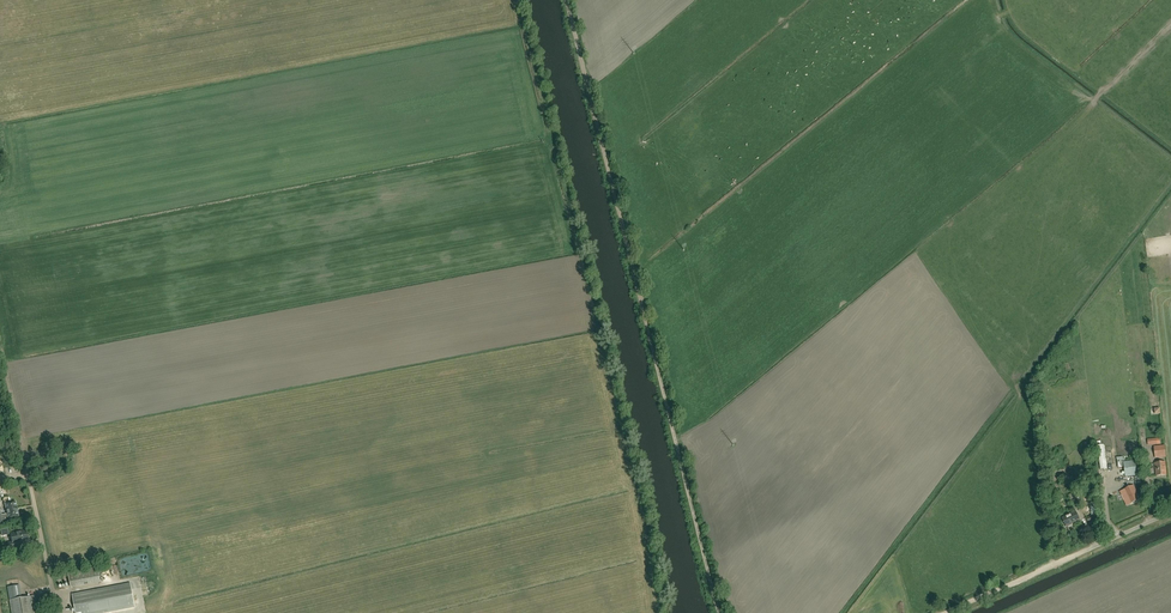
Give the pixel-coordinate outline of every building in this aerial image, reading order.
[(1154,447),(1155,458),(1166,457),(1164,446),(1154,447)] [(1125,477),(1140,475),(1138,460),(1123,462),(1125,477)] [(1155,463),(1156,476),(1166,475),(1165,462),(1155,463)] [(1133,485),(1124,490),(1125,491),(1130,502),(1130,503),(1140,499),(1134,487),(1133,485)] [(1070,499),(1071,499),(1075,508),(1079,506),(1079,505),(1082,504),(1076,492),(1068,496),(1070,499)] [(17,509),(15,502),(5,504),(7,514),(1,515),(0,512),(0,528),(3,527),(2,520),(8,519),(8,520),(12,519),(19,517),(17,509)] [(1066,527),(1080,521),(1076,512),(1062,519),(1066,527)] [(1089,523),(1096,520),(1093,515),(1086,518),(1089,523)] [(9,550),(24,547),(23,543),(28,542),(25,531),(10,534),(12,542),(8,543),(9,550)] [(71,588),(100,582),(98,568),(68,573),(71,588)] [(109,612),(135,607),(131,583),(105,588),(72,594),(76,612),(103,612),(109,612)] [(19,586),(8,588),(12,612),(33,612),(32,607),(43,605),(42,594),(30,596),(30,597),(22,598),(19,586)]
